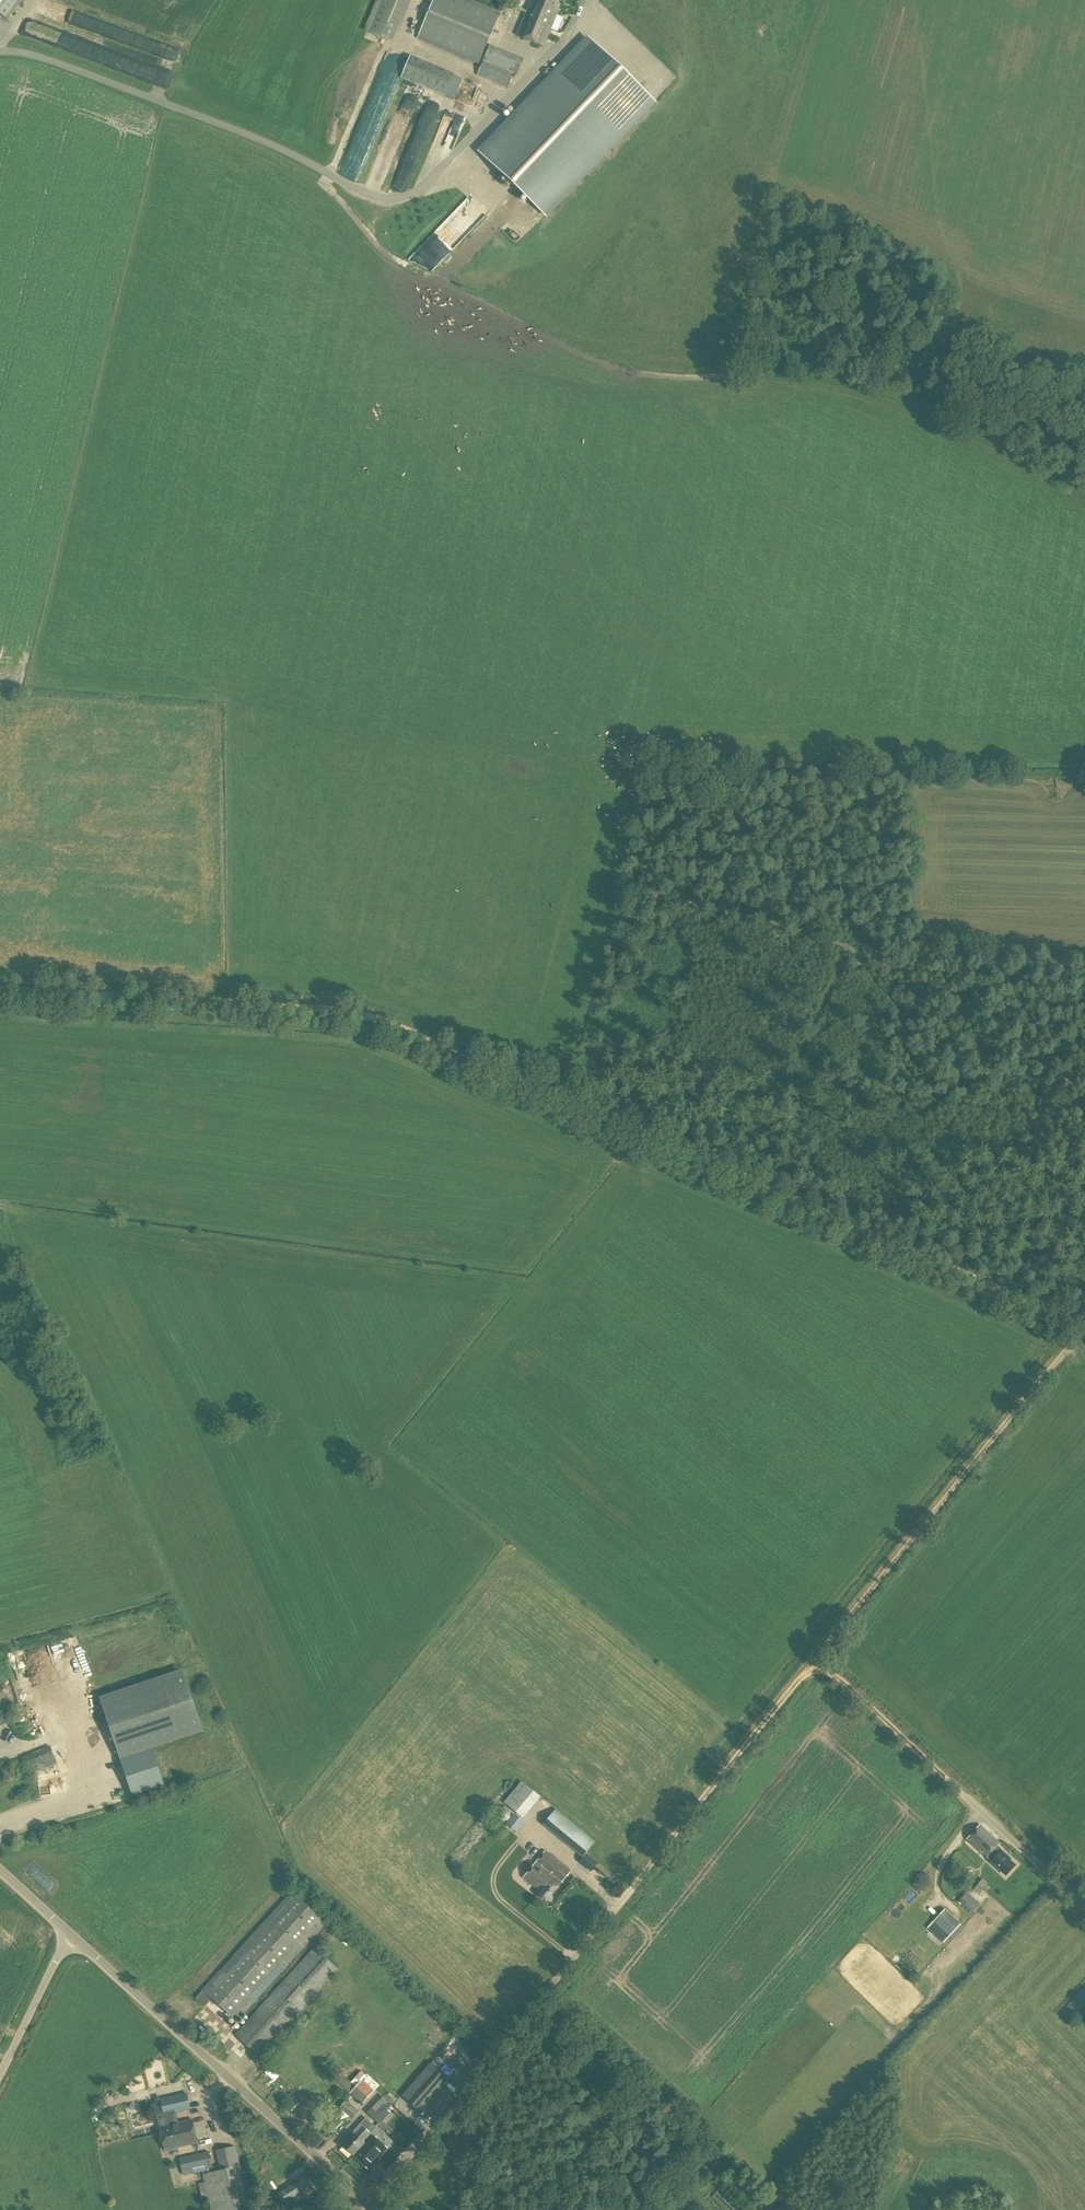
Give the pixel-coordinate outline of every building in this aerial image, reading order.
[(21,0),(0,0),(0,14),(7,19),(21,0)] [(400,0),(377,0),(364,30),(384,39),(400,0)] [(500,13),(469,0),(433,0),(417,39),(478,64),(500,13)] [(516,36),(543,47),(558,11),(556,10),(560,0),(531,0),(516,36)] [(509,27),(517,30),(525,10),(509,4),(504,19),(511,22),(509,27)] [(493,41),(502,42),(504,26),(495,25),(493,41)] [(545,216),(654,102),(588,38),(479,152),(545,216)] [(515,74),(522,59),(490,45),(477,75),(507,87),(513,73),(515,74)] [(445,97),(455,74),(410,56),(401,78),(445,97)] [(367,149),(382,110),(369,105),(354,145),(358,147),(357,150),(359,151),(357,157),(364,159),(368,149),(367,149)] [(453,124),(454,117),(445,116),(444,123),(453,124)] [(455,119),(454,125),(452,124),(450,137),(458,138),(462,121),(455,119)] [(384,154),(396,159),(400,149),(387,144),(384,154)] [(15,1671),(32,1665),(26,1648),(9,1654),(15,1671)] [(13,1719),(7,1708),(0,1711),(0,1726),(13,1719)] [(24,1754),(30,1773),(61,1763),(54,1744),(24,1754)] [(153,1749),(121,1760),(133,1796),(165,1786),(153,1749)] [(525,1814),(543,1794),(526,1779),(508,1799),(525,1814)] [(86,1801),(96,1794),(93,1790),(83,1798),(86,1801)] [(581,1856),(593,1841),(554,1808),(542,1824),(581,1856)] [(522,1814),(513,1824),(520,1830),(529,1820),(522,1814)] [(995,1855),(991,1851),(999,1842),(980,1824),(965,1839),(1005,1876),(1015,1865),(1005,1856),(1006,1855),(1000,1850),(995,1855)] [(549,1879),(561,1864),(544,1850),(522,1877),(539,1890),(546,1880),(549,1879)] [(546,1880),(539,1890),(540,1891),(537,1894),(545,1901),(569,1870),(561,1864),(549,1879),(546,1880)] [(979,1893),(984,1888),(978,1883),(974,1889),(979,1893)] [(894,1926),(924,1895),(915,1886),(885,1917),(894,1926)] [(235,2020),(325,1922),(292,1892),(202,1989),(235,2020)] [(972,1913),(980,1904),(967,1892),(959,1901),(972,1913)] [(936,1916),(950,1931),(962,1920),(948,1905),(936,1916)] [(259,2057),(339,1969),(313,1946),(233,2033),(259,2057)] [(1084,2002),(1084,1988),(1067,2006),(1074,2013),(1084,2002)] [(205,2007),(211,1999),(202,1991),(196,1998),(205,2007)] [(222,2021),(212,2022),(212,2034),(222,2033),(222,2021)] [(224,2032),(219,2038),(226,2045),(232,2038),(224,2032)] [(420,2111),(449,2078),(432,2064),(403,2097),(420,2111)] [(280,2081),(283,2075),(272,2068),(269,2073),(280,2081)] [(355,2087),(343,2075),(337,2081),(362,2104),(374,2091),(362,2079),(355,2087)] [(180,2131),(178,2122),(175,2112),(189,2108),(185,2092),(160,2098),(163,2113),(155,2115),(159,2132),(167,2130),(168,2134),(172,2133),(172,2136),(178,2134),(177,2132),(180,2131)] [(359,2111),(347,2099),(340,2107),(352,2119),(359,2111)] [(107,2124),(114,2122),(112,2114),(105,2115),(107,2124)] [(167,2130),(159,2132),(163,2149),(197,2142),(192,2118),(178,2122),(180,2131),(177,2132),(178,2134),(172,2136),(172,2133),(168,2134),(167,2130)] [(361,2144),(371,2133),(359,2123),(341,2144),(353,2155),(362,2146),(361,2144)] [(362,2146),(353,2155),(368,2168),(386,2147),(371,2133),(361,2144),(362,2146)] [(235,2144),(215,2150),(219,2170),(211,2171),(211,2169),(213,2168),(209,2151),(189,2156),(194,2173),(202,2171),(203,2173),(202,2173),(210,2209),(240,2209),(250,2208),(235,2144)] [(385,2174),(378,2167),(369,2176),(377,2183),(385,2174)] [(286,2209),(316,2189),(306,2174),(276,2193),(286,2209)]
